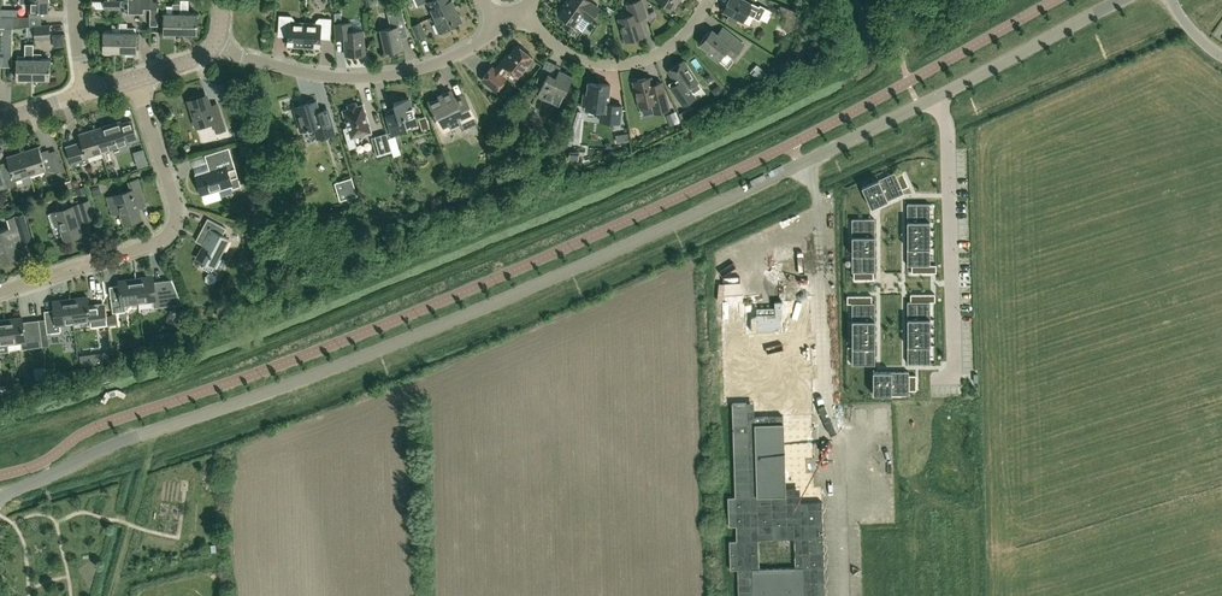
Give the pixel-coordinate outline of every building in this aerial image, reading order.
[(48,0),(19,0),(19,2),(29,2),(29,9),(48,10),(48,0)] [(120,0),(104,0),(104,8),(120,8),(120,0)] [(150,0),(128,0),(128,12),(143,13),(143,8),(150,8),(150,0)] [(197,12),(188,12),(188,0),(180,0),(180,12),(180,33),(197,33),(197,12)] [(418,6),(428,1),(434,15),(455,6),(452,0),(415,0),(418,6)] [(558,13),(574,25),(582,31),(590,20),(599,7),(589,0),(567,0),(558,13)] [(644,35),(638,18),(647,16),(642,0),(636,0),(626,3),(630,14),(618,18),(626,41),(644,35)] [(671,8),(677,0),(659,0),(671,8)] [(744,0),(729,0),(723,11),(729,14),(726,19),(736,24),(738,19),(743,21),(747,13),(759,20),(770,0),(753,0),(751,4),(744,0)] [(611,13),(614,10),(608,5),(605,9),(609,11),(608,13),(610,15),(611,13)] [(402,48),(398,29),(406,27),(402,12),(402,8),(399,6),(386,9),(388,15),(390,27),(380,30),(385,52),(402,48)] [(440,33),(447,29),(446,27),(462,20),(455,6),(434,15),(437,21),(435,22),(440,33)] [(0,26),(5,26),(29,25),(29,16),(17,16),(17,8),(1,8),(0,26)] [(797,13),(791,11),(788,18),(795,21),(797,13)] [(180,33),(180,12),(164,12),(163,32),(164,32),(164,36),(174,36),(175,33),(180,33)] [(303,46),(305,22),(294,21),(294,18),(292,15),(279,15),(278,35),(288,36),(287,45),(303,46)] [(330,38),(331,18),(319,17),(316,20),(316,23),(305,22),(303,46),(320,47),(320,38),(330,38)] [(119,30),(119,51),(126,51),(126,55),(135,56),(135,51),(136,51),(137,31),(136,31),(136,27),(127,26),(127,22),(120,22),(119,30)] [(351,31),(350,22),(335,23),(336,38),(345,38),(346,55),(364,54),(363,30),(351,31)] [(418,38),(426,34),(420,22),(412,25),(418,38)] [(35,40),(50,39),(50,24),(34,24),(35,40)] [(29,26),(29,25),(5,26),(5,51),(12,51),(12,27),(29,26)] [(119,51),(119,30),(103,30),(103,51),(119,51)] [(725,40),(711,30),(701,43),(709,50),(708,51),(718,59),(725,50),(734,57),(744,44),(730,33),(725,40)] [(33,52),(33,43),(25,43),(25,55),(18,55),(18,57),(17,57),(17,78),(18,78),(18,80),(27,80),(27,78),(33,78),(33,52)] [(517,76),(533,57),(517,44),(505,59),(503,58),(495,69),(491,66),(482,79),(496,90),(506,78),(503,75),(508,69),(517,76)] [(41,57),(41,52),(33,52),(33,78),(50,78),(50,57),(41,57)] [(683,105),(689,101),(683,91),(697,81),(683,60),(668,70),(678,85),(672,89),(683,105)] [(759,80),(766,72),(759,66),(752,74),(759,80)] [(559,105),(573,76),(559,69),(555,76),(541,70),(536,81),(542,84),(537,95),(559,105)] [(662,81),(653,83),(651,77),(633,81),(639,106),(652,103),(654,112),(669,109),(665,91),(662,81)] [(599,84),(588,82),(587,94),(583,93),(582,103),(586,104),(585,105),(594,106),(594,109),(601,109),(600,120),(620,122),(622,105),(608,104),(610,84),(599,83),(599,84)] [(457,102),(452,91),(442,95),(443,98),(430,104),(434,111),(433,112),(435,116),(436,115),(438,120),(438,121),(441,127),(457,119),(462,129),(477,122),(466,98),(457,102)] [(209,105),(206,94),(190,99),(198,126),(214,121),(217,132),(226,129),(217,102),(209,105)] [(391,133),(410,127),(409,124),(417,122),(409,97),(393,102),(395,108),(393,109),(394,112),(386,115),(391,133)] [(335,132),(331,118),(328,108),(319,110),(316,101),(294,107),(301,131),(314,127),(317,138),(335,132)] [(357,106),(356,104),(354,102),(349,104),(348,107),(348,108),(342,110),(348,127),(344,128),(350,147),(356,145),(353,137),(371,131),(363,104),(357,106)] [(701,111),(698,106),(693,108),(693,107),(679,113),(681,119),(692,115),(693,116),(696,114),(695,114),(701,111)] [(575,135),(576,131),(580,117),(579,117),(581,112),(576,107),(568,134),(574,136),(575,135)] [(666,115),(669,124),(670,127),(680,123),(679,120),(676,111),(666,115)] [(130,148),(124,129),(121,120),(95,128),(103,152),(114,148),(115,151),(116,153),(117,153),(130,148)] [(73,166),(89,161),(88,156),(103,152),(95,128),(79,133),(81,140),(80,144),(67,148),(73,166)] [(377,155),(392,150),(388,139),(387,133),(372,137),(377,155)] [(618,143),(630,141),(628,133),(616,135),(618,143)] [(388,139),(392,150),(394,156),(400,154),(395,137),(388,139)] [(247,148),(245,141),(238,143),(240,150),(247,148)] [(43,156),(39,145),(23,151),(30,174),(45,169),(46,174),(63,169),(58,152),(43,156)] [(196,174),(202,193),(202,194),(204,200),(207,202),(222,197),(219,188),(231,185),(232,188),(240,186),(237,175),(231,155),(229,147),(205,154),(207,162),(210,170),(196,174)] [(33,182),(30,174),(23,151),(7,156),(9,163),(2,165),(8,186),(17,183),(16,179),(22,177),(24,185),(33,182)] [(111,165),(113,174),(129,169),(126,160),(111,165)] [(885,174),(895,190),(900,187),(890,170),(885,174)] [(877,179),(887,194),(893,191),(884,174),(877,179)] [(357,194),(352,177),(344,179),(349,197),(357,194)] [(141,217),(138,207),(145,204),(137,179),(129,182),(132,190),(108,197),(112,213),(121,210),(125,222),(141,217)] [(876,179),(866,185),(876,202),(886,195),(876,179)] [(94,194),(101,192),(99,185),(92,188),(94,194)] [(77,188),(79,195),(87,192),(85,186),(77,188)] [(61,224),(65,238),(81,234),(78,222),(93,217),(88,201),(57,211),(48,214),(52,227),(61,224)] [(19,255),(16,244),(32,239),(24,214),(22,215),(16,217),(15,217),(18,226),(0,231),(0,251),(3,261),(19,255)] [(197,257),(205,262),(202,267),(211,271),(214,266),(221,270),(226,259),(220,256),(229,239),(222,235),(226,228),(208,218),(198,236),(206,240),(197,257)] [(926,218),(907,219),(907,227),(926,227),(926,218)] [(264,239),(267,233),(251,226),(248,232),(264,239)] [(846,230),(845,238),(875,237),(874,228),(846,230)] [(845,252),(846,261),(876,262),(876,252),(845,252)] [(155,284),(153,276),(136,278),(139,302),(152,300),(153,307),(166,305),(164,283),(155,284)] [(139,302),(136,278),(119,280),(120,285),(114,285),(113,284),(112,285),(109,286),(112,312),(125,310),(125,304),(139,302)] [(89,305),(88,296),(71,298),(74,322),(87,320),(88,327),(102,325),(101,325),(101,320),(101,318),(99,303),(89,305)] [(45,310),(46,322),(48,332),(60,331),(59,324),(74,322),(71,298),(53,300),(55,309),(45,310)] [(759,399),(759,414),(816,413),(813,298),(779,299),(779,311),(762,311),(761,299),(728,300),(730,399),(759,399)] [(931,311),(909,311),(909,320),(931,320),(931,311)] [(108,325),(118,323),(116,313),(107,315),(107,318),(107,319),(108,324),(108,325)] [(5,319),(8,343),(21,341),(22,348),(36,346),(42,345),(41,336),(40,323),(33,324),(23,325),(22,317),(5,319)] [(5,319),(0,319),(0,344),(8,343),(5,319)] [(188,323),(180,319),(177,326),(184,330),(188,323)] [(878,346),(878,338),(851,338),(853,346),(878,346)] [(883,391),(882,372),(875,373),(876,392),(883,391)] [(893,391),(892,372),(883,373),(884,391),(893,391)] [(906,390),(906,372),(894,372),(894,390),(906,390)] [(872,423),(872,408),(861,409),(861,423),(872,423)] [(761,495),(791,494),(789,420),(759,421),(761,495)] [(799,566),(828,566),(828,535),(821,535),(821,473),(792,474),(792,500),(782,500),(782,503),(779,503),(779,520),(795,519),(795,534),(799,534),(799,566)]
